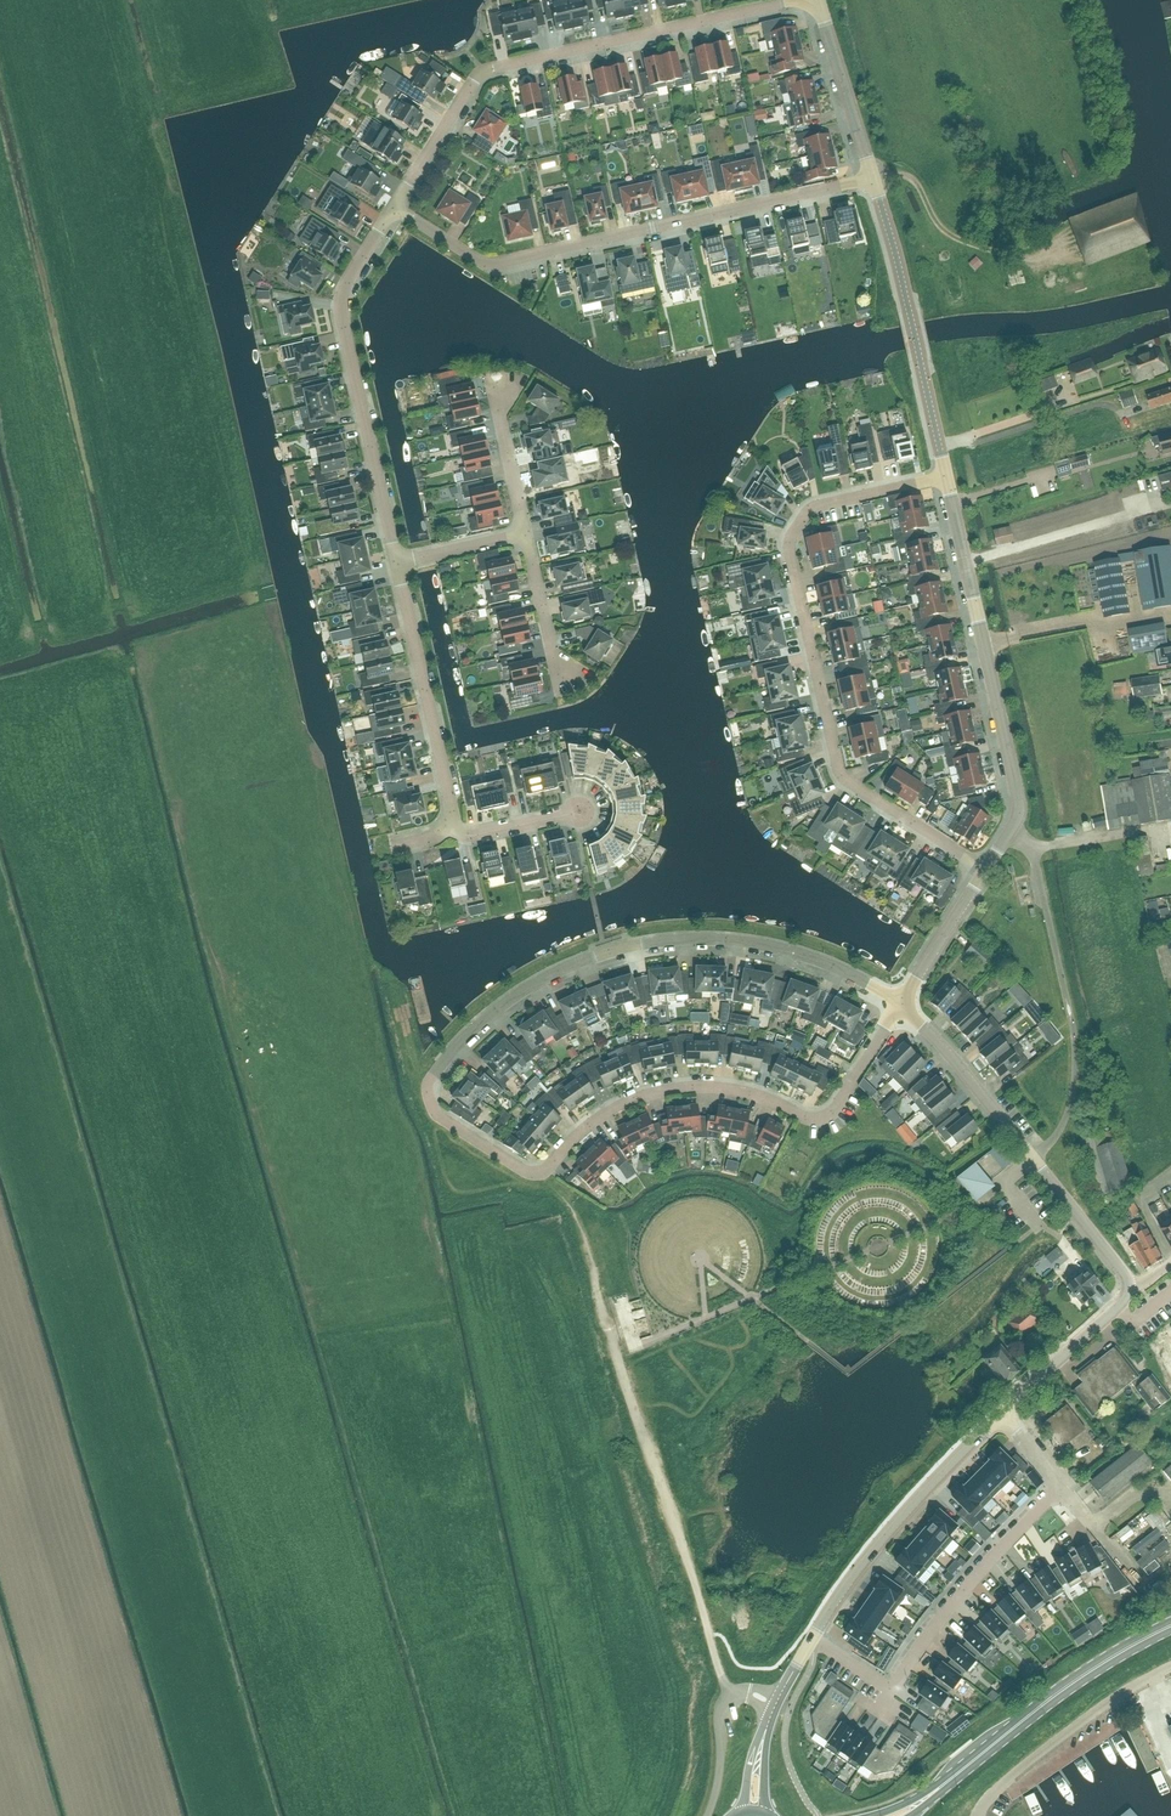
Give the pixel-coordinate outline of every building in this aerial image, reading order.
[(566,3),(556,5),(555,0),(545,0),(542,1),(546,19),(553,17),(556,31),(563,29),(564,32),(572,30),(566,3)] [(581,28),(581,25),(588,24),(585,10),(592,8),(590,0),(576,0),(566,3),(572,30),(581,28)] [(620,0),(595,0),(597,7),(604,5),(607,19),(614,18),(615,20),(624,18),(620,0)] [(624,18),(632,16),(632,14),(639,12),(637,0),(620,0),(624,18)] [(674,0),(657,0),(658,8),(666,6),(666,9),(675,7),(674,0)] [(515,14),(521,41),(530,39),(529,37),(537,35),(535,25),(544,23),(540,4),(529,6),(530,11),(515,14)] [(521,41),(515,14),(500,17),(499,13),(489,16),(493,35),(502,33),(504,42),(512,41),(512,43),(521,41)] [(779,25),(762,29),(765,42),(767,52),(774,50),(799,45),(795,29),(781,32),(779,25)] [(710,47),(716,72),(726,70),(727,77),(741,74),(737,56),(730,58),(727,43),(710,47)] [(802,61),(799,45),(774,50),(776,60),(769,62),(772,75),(790,71),(788,64),(802,61)] [(716,72),(710,47),(694,51),(697,65),(690,66),(694,84),(708,81),(706,74),(716,72)] [(660,58),(665,83),(675,81),(677,88),(690,85),(686,67),(679,69),(676,55),(660,58)] [(665,83),(660,58),(644,62),(647,76),(640,78),(644,96),(657,92),(655,85),(665,83)] [(615,98),(617,104),(628,102),(627,99),(639,97),(635,79),(628,80),(625,66),(609,70),(615,98)] [(617,104),(615,98),(609,70),(593,73),(596,88),(587,90),(591,107),(603,105),(603,107),(617,104)] [(437,94),(440,95),(444,88),(442,86),(421,72),(412,86),(401,79),(395,89),(419,104),(425,95),(433,100),(437,94)] [(559,81),(557,81),(559,89),(556,90),(558,98),(561,98),(563,106),(573,104),(575,111),(588,108),(584,90),(577,92),(574,78),(567,79),(567,76),(558,78),(559,81)] [(759,78),(745,80),(746,88),(760,86),(759,78)] [(796,78),(778,82),(781,96),(788,94),(791,104),(815,98),(812,82),(798,85),(796,78)] [(519,98),(520,106),(516,107),(518,116),(536,112),(537,119),(552,116),(548,98),(540,100),(536,86),(520,90),(522,98),(519,98)] [(414,131),(416,132),(421,125),(418,124),(422,117),(414,112),(418,106),(401,95),(397,102),(400,104),(392,118),(413,132),(414,131)] [(819,115),(815,98),(791,104),(793,114),(786,115),(789,129),(806,125),(805,118),(819,115)] [(510,108),(504,112),(506,117),(513,113),(510,108)] [(486,156),(491,149),(489,148),(491,144),(493,145),(507,124),(486,110),(472,132),(480,137),(474,148),(486,156)] [(394,135),(373,122),(361,143),(378,154),(376,156),(385,162),(386,159),(393,164),(394,163),(396,164),(400,157),(398,156),(402,149),(390,141),(394,135)] [(688,127),(690,137),(703,134),(701,125),(688,127)] [(814,139),(813,132),(795,136),(798,149),(805,148),(807,157),(832,152),(828,136),(814,139)] [(737,165),(743,192),(752,190),(752,187),(759,186),(755,172),(763,170),(757,146),(749,148),(751,154),(745,155),(747,162),(737,165)] [(356,152),(369,161),(372,156),(359,148),(356,152)] [(374,198),(379,191),(377,189),(381,183),(369,175),(374,167),(347,150),(342,159),(355,168),(347,182),(372,197),(374,198)] [(805,182),(823,178),(822,171),(836,168),(832,152),(807,157),(809,167),(802,169),(805,182)] [(493,159),(498,162),(502,156),(497,153),(493,159)] [(743,192),(737,165),(722,168),(720,161),(710,163),(715,185),(724,183),(726,193),(733,191),(734,194),(743,192)] [(686,176),(691,201),(708,197),(704,183),(712,181),(708,164),(694,167),(696,174),(686,176)] [(691,201),(686,176),(676,178),(674,171),(661,174),(665,192),(672,190),(675,204),(691,201)] [(635,187),(641,212),(657,208),(654,194),(661,193),(657,175),(643,178),(645,185),(635,187)] [(641,212),(635,187),(625,189),(624,182),(610,185),(614,203),(621,202),(625,216),(641,212)] [(354,231),(358,224),(356,222),(360,216),(354,212),(357,207),(358,207),(360,204),(331,186),(325,194),(332,199),(323,213),(330,217),(329,219),(337,224),(338,222),(351,230),(351,229),(354,231)] [(603,206),(610,204),(606,186),(592,189),(594,197),(584,199),(586,207),(583,208),(585,216),(588,216),(589,224),(591,223),(591,226),(600,224),(599,221),(606,220),(603,206)] [(449,191),(435,212),(457,226),(464,214),(470,217),(480,202),(469,195),(465,201),(449,191)] [(549,224),(550,232),(552,232),(552,235),(561,233),(560,230),(567,228),(564,214),(573,212),(569,191),(553,195),(555,205),(545,207),(547,216),(544,217),(546,225),(549,224)] [(1133,196),(1069,219),(1086,266),(1146,244),(1133,196)] [(302,198),(298,204),(308,210),(312,204),(302,198)] [(501,217),(507,242),(532,236),(529,222),(536,221),(531,200),(518,203),(520,213),(501,217)] [(849,210),(833,214),(835,223),(823,226),(827,246),(840,243),(839,239),(853,235),(855,243),(862,242),(855,210),(849,211),(849,210)] [(332,261),(334,262),(338,255),(336,254),(340,247),(331,242),(336,234),(316,221),(302,243),(331,262),(332,261)] [(805,230),(803,221),(786,224),(792,249),(807,246),(808,250),(821,247),(816,227),(805,230)] [(748,251),(752,268),(768,265),(780,263),(774,237),(763,239),(761,230),(744,234),(746,241),(743,241),(745,251),(748,251)] [(727,270),(739,267),(735,246),(723,249),(721,239),(704,243),(706,250),(703,250),(705,260),(708,260),(712,275),(727,272),(727,270)] [(689,283),(698,281),(694,260),(684,262),(681,248),(674,250),(673,247),(665,249),(665,251),(664,252),(666,260),(663,260),(665,269),(663,269),(668,292),(689,288),(690,291),(689,283)] [(300,283),(313,291),(322,276),(313,271),(318,263),(302,253),(296,261),(300,264),(288,283),(297,288),(300,283)] [(619,287),(621,295),(653,288),(648,266),(635,268),(633,259),(626,260),(626,257),(617,259),(618,262),(617,262),(618,269),(615,270),(618,280),(620,279),(622,286),(619,287)] [(977,261),(969,266),(974,275),(982,270),(977,261)] [(579,297),(581,307),(582,306),(582,305),(599,301),(600,302),(612,300),(606,274),(595,277),(593,268),(586,269),(585,266),(577,268),(577,271),(576,271),(578,278),(575,279),(577,289),(580,288),(582,296),(579,297)] [(556,279),(559,295),(570,293),(566,276),(556,279)] [(662,304),(669,302),(667,296),(660,297),(662,304)] [(870,310),(868,301),(856,304),(858,313),(870,310)] [(314,324),(310,307),(296,311),(295,303),(277,307),(279,315),(286,314),(291,335),(300,333),(299,327),(314,324)] [(321,354),(319,346),(305,350),(303,342),(280,348),(283,362),(296,359),(299,375),(309,372),(308,366),(323,363),(322,362),(325,361),(323,353),(321,354)] [(1129,362),(1136,382),(1166,371),(1159,351),(1150,354),(1149,352),(1139,356),(1140,358),(1129,362)] [(1067,368),(1068,371),(1073,384),(1096,376),(1090,360),(1067,368)] [(323,369),(317,371),(318,378),(325,376),(323,369)] [(275,376),(264,379),(266,389),(277,386),(275,376)] [(882,387),(882,377),(863,378),(864,388),(882,387)] [(451,406),(475,401),(472,385),(458,388),(455,378),(438,382),(441,398),(438,399),(440,409),(451,406)] [(307,407),(331,402),(328,386),(314,389),(312,382),(293,386),(296,399),(304,397),(307,407)] [(543,392),(536,388),(527,402),(540,410),(535,416),(527,418),(529,427),(544,423),(558,401),(552,397),(553,395),(545,389),(543,392)] [(1151,410),(1170,404),(1170,389),(1147,397),(1151,410)] [(1134,391),(1120,395),(1124,409),(1138,405),(1134,391)] [(475,401),(451,406),(453,416),(446,418),(449,431),(467,427),(465,420),(479,417),(475,401)] [(331,402),(307,407),(300,409),(302,419),(305,432),(322,428),(321,421),(335,418),(331,402)] [(559,430),(576,427),(574,419),(557,423),(559,430)] [(855,472),(872,468),(869,454),(876,453),(870,425),(860,427),(856,428),(860,445),(850,447),(851,455),(849,456),(851,466),(854,465),(855,472)] [(532,436),(524,438),(524,439),(521,440),(523,448),(526,447),(527,454),(541,451),(543,460),(561,456),(555,430),(541,434),(540,431),(531,433),(532,436)] [(462,457),(487,451),(483,435),(469,438),(467,431),(450,435),(453,449),(460,447),(462,457)] [(896,463),(912,459),(918,457),(917,450),(910,452),(907,435),(891,438),(889,431),(877,434),(882,457),(893,454),(896,463)] [(318,459),(343,453),(339,437),(325,440),(324,433),(306,437),(309,450),(316,449),(318,459)] [(836,462),(845,460),(839,433),(829,435),(831,444),(819,447),(816,451),(822,480),(839,476),(836,462)] [(1159,437),(1152,439),(1154,447),(1161,445),(1164,455),(1170,453),(1170,434),(1159,437)] [(573,454),(575,461),(596,456),(595,449),(573,454)] [(812,467),(808,449),(800,450),(801,457),(796,460),(781,468),(785,475),(782,476),(787,485),(789,484),(793,490),(808,482),(803,473),(806,472),(805,468),(812,467)] [(487,451),(462,457),(464,467),(459,469),(460,474),(461,473),(464,483),(478,480),(476,471),(490,468),(487,451)] [(343,453),(318,459),(320,469),(313,470),(317,486),(334,482),(332,472),(346,469),(343,453)] [(1086,456),(1068,462),(1071,471),(1089,466),(1086,456)] [(546,470),(532,473),(533,480),(530,481),(532,489),(535,489),(535,490),(543,488),(544,491),(552,489),(552,486),(567,483),(562,459),(544,463),(546,470)] [(774,516),(784,501),(771,494),(778,483),(767,467),(753,489),(759,493),(753,502),(774,516)] [(1160,479),(1163,492),(1170,489),(1170,474),(1159,477),(1160,479)] [(473,508),(498,502),(494,486),(480,489),(479,482),(461,486),(464,499),(471,498),(473,508)] [(330,510),(354,504),(351,488),(337,491),(335,484),(317,488),(320,502),(327,500),(330,510)] [(887,497),(890,511),(897,509),(899,518),(918,513),(924,512),(920,497),(906,501),(905,494),(887,497)] [(555,497),(546,499),(546,502),(538,504),(539,505),(536,506),(538,515),(541,514),(542,521),(556,518),(558,527),(576,523),(573,507),(565,509),(563,499),(556,500),(555,497)] [(498,502),(473,508),(476,518),(468,519),(471,532),(489,529),(488,521),(502,518),(498,502)] [(354,504),(330,510),(332,520),(325,521),(328,535),(345,531),(344,524),(358,521),(354,504)] [(924,512),(918,513),(899,518),(902,532),(892,535),(894,542),(897,541),(914,537),(913,530),(927,527),(924,512)] [(744,550),(754,551),(754,549),(762,550),(763,548),(765,549),(767,540),(764,540),(765,533),(750,531),(752,522),(725,518),(723,533),(739,536),(737,546),(744,547),(744,550)] [(560,537),(546,540),(548,546),(545,547),(547,556),(550,555),(550,556),(558,554),(558,557),(568,555),(568,552),(575,551),(575,554),(583,552),(582,549),(585,548),(582,538),(580,539),(577,525),(559,529),(560,537)] [(819,537),(805,540),(809,555),(834,549),(832,541),(839,539),(836,526),(818,530),(819,537)] [(992,531),(995,545),(1012,541),(1009,527),(992,531)] [(341,561),(366,556),(362,539),(348,543),(347,535),(329,539),(332,553),(339,551),(341,561)] [(930,540),(920,543),(919,536),(914,537),(897,541),(901,562),(908,561),(933,555),(930,540)] [(840,548),(834,549),(809,555),(812,570),(826,567),(828,575),(846,571),(843,557),(850,555),(850,558),(854,557),(851,545),(840,548)] [(879,552),(878,547),(870,548),(872,556),(877,555),(879,552)] [(1170,547),(1134,553),(1144,611),(1170,606),(1170,551),(1170,547)] [(490,581),(514,575),(514,574),(517,574),(515,565),(512,566),(511,559),(497,562),(494,551),(476,555),(480,572),(487,571),(490,581)] [(933,555),(908,561),(912,575),(908,576),(909,583),(924,580),(922,573),(937,570),(933,555)] [(366,556),(341,561),(343,571),(336,573),(339,586),(357,582),(355,575),(369,572),(366,556)] [(1130,613),(1120,559),(1095,564),(1105,618),(1130,613)] [(726,567),(729,581),(743,578),(745,587),(770,582),(766,566),(752,569),(751,562),(726,567)] [(582,564),(570,567),(569,564),(561,566),(562,569),(553,570),(553,572),(551,572),(553,581),(555,580),(557,587),(567,585),(569,594),(590,589),(588,579),(586,579),(582,564)] [(1085,567),(1072,569),(1076,605),(1089,603),(1085,567)] [(830,584),(816,587),(819,602),(844,597),(842,588),(849,586),(846,573),(829,577),(830,584)] [(514,575),(490,581),(492,590),(485,592),(488,605),(505,601),(504,594),(518,591),(514,575)] [(926,586),(924,580),(909,583),(906,584),(909,597),(916,595),(918,604),(943,598),(940,583),(926,586)] [(740,599),(743,612),(761,608),(759,601),(774,598),(770,582),(745,587),(747,597),(740,599)] [(353,612),(377,607),(374,591),(360,594),(358,584),(340,588),(343,604),(350,602),(353,612)] [(601,589),(564,598),(566,605),(561,606),(563,613),(560,613),(562,622),(565,621),(565,623),(573,621),(573,624),(583,621),(583,618),(589,617),(587,606),(604,603),(601,589)] [(851,595),(844,597),(819,602),(823,617),(837,614),(838,621),(856,617),(853,604),(851,595)] [(943,598),(918,604),(920,612),(913,614),(916,627),(934,623),(932,616),(946,613),(943,598)] [(501,631),(526,626),(522,610),(508,613),(506,606),(492,609),(493,616),(498,615),(501,631)] [(377,607),(353,612),(355,622),(348,624),(351,639),(369,635),(367,626),(381,623),(377,607)] [(757,638),(781,632),(778,616),(763,619),(762,612),(744,616),(747,630),(754,628),(757,638)] [(1080,620),(1092,620),(1093,613),(1080,612),(1080,620)] [(859,628),(857,619),(839,623),(841,632),(827,635),(830,650),(855,644),(852,630),(859,628)] [(928,646),(952,641),(949,626),(935,629),(934,623),(916,627),(917,633),(924,632),(928,646)] [(1169,649),(1165,624),(1129,631),(1133,655),(1169,649)] [(526,627),(526,626),(501,631),(505,647),(497,648),(499,656),(517,652),(515,645),(529,642),(528,635),(531,634),(529,626),(526,627)] [(590,627),(575,630),(577,638),(584,637),(591,641),(584,653),(589,657),(588,659),(595,664),(597,662),(598,662),(602,656),(605,657),(610,649),(608,647),(612,641),(590,627)] [(756,654),(758,662),(777,658),(776,650),(785,648),(781,632),(757,638),(760,653),(756,654)] [(364,664),(389,658),(385,642),(376,644),(375,637),(352,642),(355,655),(362,654),(364,664)] [(952,641),(928,646),(930,655),(923,657),(925,669),(943,665),(942,659),(956,656),(952,641)] [(849,670),(867,666),(864,651),(857,653),(855,644),(830,650),(833,664),(847,661),(849,670)] [(1158,667),(1170,665),(1170,648),(1155,651),(1158,667)] [(512,682),(537,677),(534,660),(519,664),(518,656),(500,660),(502,668),(509,667),(512,682)] [(389,658),(364,664),(366,674),(359,675),(362,689),(380,685),(378,677),(393,674),(389,658)] [(732,662),(733,669),(751,665),(749,658),(732,662)] [(775,669),(773,662),(755,666),(758,680),(766,678),(768,688),(792,682),(795,681),(793,672),(790,673),(789,666),(775,669)] [(937,689),(962,684),(959,669),(945,672),(943,665),(925,669),(928,682),(935,681),(937,689)] [(841,697),(865,691),(872,690),(867,666),(849,670),(851,679),(837,682),(841,697)] [(1136,699),(1150,697),(1162,695),(1160,676),(1133,680),(1134,685),(1136,699)] [(537,677),(512,682),(515,692),(507,694),(511,709),(529,705),(527,696),(541,693),(539,686),(542,685),(540,677),(537,677)] [(763,700),(766,713),(784,709),(782,702),(796,699),(792,682),(768,688),(770,698),(763,700)] [(935,712),(953,708),(951,702),(965,699),(962,684),(937,689),(941,704),(934,706),(935,712)] [(1126,685),(1113,686),(1114,700),(1127,699),(1126,685)] [(376,715),(400,709),(397,693),(383,696),(381,689),(363,693),(366,707),(373,705),(376,715)] [(860,715),(877,711),(874,698),(872,690),(865,691),(841,697),(844,712),(858,709),(860,715)] [(954,715),(953,708),(935,712),(938,725),(945,724),(947,732),(972,727),(968,712),(954,715)] [(400,709),(376,715),(378,725),(371,726),(374,740),(392,736),(390,729),(404,725),(400,709)] [(1160,710),(1161,717),(1170,715),(1170,709),(1160,710)] [(767,717),(770,730),(777,728),(779,738),(807,732),(804,723),(802,723),(800,717),(786,720),(784,713),(767,717)] [(862,726),(848,729),(851,744),(876,739),(883,737),(881,729),(878,716),(860,720),(862,726)] [(902,736),(911,735),(910,727),(901,728),(902,736)] [(945,755),(962,751),(961,745),(975,742),(972,727),(947,732),(949,741),(942,742),(945,755)] [(807,732),(779,738),(781,748),(774,750),(777,763),(795,759),(793,752),(807,749),(806,742),(809,741),(807,732)] [(883,738),(876,740),(877,743),(879,753),(886,751),(883,738)] [(888,760),(886,751),(879,753),(877,743),(876,740),(876,739),(851,744),(855,759),(869,756),(871,765),(886,762),(888,760)] [(387,766),(412,761),(408,744),(394,748),(393,740),(375,744),(378,758),(385,756),(387,766)] [(931,755),(942,753),(940,740),(918,742),(919,751),(931,750),(931,755)] [(583,780),(588,746),(587,746),(576,748),(567,747),(572,777),(573,780),(583,780)] [(593,782),(607,752),(596,750),(588,746),(583,780),(593,782)] [(957,775),(981,770),(978,755),(964,758),(962,751),(945,755),(948,768),(955,767),(957,775)] [(607,752),(593,782),(601,788),(624,763),(614,758),(607,752)] [(1144,779),(1170,774),(1168,760),(1167,761),(1166,752),(1158,753),(1159,762),(1141,765),(1142,769),(1135,770),(1137,778),(1143,777),(1144,779)] [(536,768),(541,792),(558,789),(554,775),(562,773),(558,758),(550,760),(551,764),(536,768)] [(902,774),(906,767),(895,760),(886,774),(891,778),(884,789),(897,797),(909,778),(902,774)] [(412,761),(387,766),(391,781),(383,783),(386,793),(404,789),(401,780),(416,777),(412,761)] [(624,763),(601,788),(608,796),(637,779),(637,778),(629,771),(624,763)] [(782,795),(820,779),(816,770),(814,771),(811,765),(798,770),(795,764),(778,771),(783,783),(790,780),(794,790),(782,795)] [(541,792),(536,768),(521,771),(520,767),(512,769),(516,788),(523,786),(525,796),(541,792)] [(926,767),(918,767),(918,776),(926,776),(926,767)] [(486,785),(492,809),(508,806),(505,792),(512,790),(507,769),(499,771),(502,781),(486,785)] [(981,770),(957,775),(959,784),(951,785),(954,798),(972,794),(971,788),(985,784),(981,770)] [(1132,781),(1132,782),(1102,787),(1106,810),(1105,810),(1106,816),(1092,820),(1094,830),(1108,826),(1109,831),(1170,821),(1170,779),(1170,774),(1132,781)] [(925,806),(933,794),(909,778),(897,797),(910,805),(917,794),(922,798),(919,803),(925,806)] [(639,788),(637,779),(608,796),(611,805),(644,798),(639,788)] [(820,779),(782,795),(786,805),(789,804),(795,818),(814,810),(810,801),(824,795),(821,789),(824,788),(820,779)] [(492,809),(486,785),(471,788),(469,781),(461,783),(466,805),(474,803),(476,813),(492,809)] [(388,804),(395,802),(400,824),(410,822),(409,816),(424,812),(420,796),(406,799),(404,789),(386,793),(388,804)] [(933,815),(939,805),(937,794),(926,811),(933,815)] [(961,820),(980,832),(988,819),(977,812),(982,804),(984,804),(982,797),(967,800),(969,807),(961,820)] [(646,818),(643,807),(644,798),(611,805),(612,815),(646,818)] [(811,827),(824,836),(823,838),(824,841),(828,844),(832,843),(850,814),(836,805),(829,817),(820,812),(811,827)] [(386,808),(389,820),(398,817),(395,806),(386,808)] [(857,835),(864,823),(858,819),(860,816),(853,812),(851,814),(850,814),(832,843),(830,846),(851,859),(854,855),(864,840),(857,835)] [(609,825),(641,838),(642,827),(646,818),(612,815),(609,825)] [(955,816),(947,829),(972,845),(980,832),(961,820),(955,816)] [(641,838),(609,825),(604,833),(630,855),(631,855),(635,845),(641,838)] [(1057,839),(1072,837),(1071,831),(1056,833),(1057,839)] [(866,841),(856,856),(864,861),(863,863),(865,870),(873,875),(894,841),(880,832),(872,845),(866,841)] [(630,855),(604,833),(597,840),(615,869),(616,869),(623,860),(630,855)] [(615,869),(597,840),(587,844),(588,847),(596,877),(597,877),(606,871),(615,869)] [(556,877),(572,873),(582,871),(577,849),(568,851),(565,841),(549,845),(550,852),(548,852),(550,862),(553,862),(556,877)] [(908,850),(894,841),(873,875),(880,880),(887,878),(888,876),(897,882),(906,866),(900,862),(908,850)] [(532,848),(516,852),(518,861),(515,861),(517,870),(519,869),(522,884),(546,879),(542,857),(534,858),(532,848)] [(482,856),(483,863),(481,864),(483,874),(486,873),(487,881),(503,878),(505,885),(515,882),(510,860),(501,863),(498,853),(492,854),(491,851),(482,853),(483,856),(482,856)] [(924,890),(937,869),(937,868),(938,866),(931,861),(929,864),(923,860),(916,872),(909,868),(898,886),(910,893),(915,885),(924,890)] [(465,886),(468,900),(470,906),(477,904),(475,898),(478,897),(472,873),(464,875),(461,861),(444,865),(450,890),(465,886)] [(946,886),(951,878),(937,869),(924,890),(937,899),(933,905),(941,910),(953,890),(946,886)] [(415,882),(412,872),(396,876),(397,883),(395,884),(397,894),(400,893),(403,907),(418,903),(419,907),(432,904),(426,879),(415,882)] [(891,894),(900,899),(903,895),(894,890),(891,894)] [(895,908),(900,900),(892,896),(887,903),(895,908)] [(484,905),(468,908),(470,918),(486,915),(484,905)] [(988,957),(973,943),(965,952),(981,965),(988,957)] [(695,982),(687,982),(688,1000),(694,1000),(701,1000),(701,993),(710,993),(711,968),(695,967),(695,982)] [(680,983),(678,968),(663,970),(666,995),(675,994),(676,1001),(682,1001),(688,1000),(687,982),(680,983)] [(726,968),(711,968),(710,993),(719,993),(718,1001),(725,1001),(731,1002),(733,984),(725,983),(726,968)] [(642,988),(646,1006),(645,1003),(652,1001),(651,997),(666,995),(663,970),(648,972),(650,986),(642,988)] [(733,984),(731,1002),(737,1002),(743,1004),(744,996),(753,998),(758,973),(743,970),(741,985),(733,984)] [(770,990),(773,976),(758,973),(753,998),(762,1000),(760,1010),(759,1015),(771,1017),(772,1013),(778,992),(770,990)] [(646,1006),(642,988),(635,989),(631,976),(616,980),(623,1004),(632,1002),(634,1009),(640,1007),(646,1006)] [(601,984),(606,998),(598,1001),(603,1014),(604,1015),(605,1018),(610,1016),(609,1013),(610,1012),(609,1008),(623,1004),(616,980),(601,984)] [(778,992),(772,1013),(773,1010),(785,1013),(787,1007),(796,1010),(804,986),(790,981),(785,994),(778,992)] [(942,1014),(951,1003),(956,1007),(969,994),(965,990),(958,985),(954,990),(947,984),(930,1003),(942,1014)] [(819,991),(804,986),(796,1010),(804,1013),(801,1019),(807,1022),(813,1024),(820,1008),(814,1005),(819,991)] [(591,1003),(585,990),(571,997),(582,1020),(590,1016),(593,1023),(599,1020),(605,1018),(604,1015),(603,1014),(598,1001),(591,1003)] [(969,994),(956,1007),(961,1012),(950,1022),(961,1033),(979,1016),(973,1009),(979,1005),(974,1000),(969,994)] [(564,1016),(557,1020),(566,1036),(572,1033),(577,1030),(574,1024),(582,1020),(571,997),(558,1003),(564,1016)] [(835,998),(828,1011),(820,1008),(813,1024),(819,1027),(824,1030),(828,1023),(836,1028),(848,1006),(835,998)] [(861,1013),(848,1006),(836,1028),(843,1032),(840,1038),(853,1046),(863,1032),(854,1026),(861,1013)] [(551,1024),(542,1012),(530,1021),(544,1042),(551,1037),(556,1043),(561,1039),(566,1036),(557,1020),(551,1024)] [(727,1024),(728,1016),(720,1015),(719,1023),(727,1024)] [(689,1017),(690,1025),(709,1025),(709,1016),(689,1017)] [(986,1040),(1000,1028),(995,1022),(991,1018),(985,1022),(979,1016),(961,1033),(971,1044),(981,1035),(986,1040)] [(520,1046),(531,1060),(536,1056),(541,1053),(537,1047),(544,1042),(530,1021),(517,1029),(525,1041),(520,1046)] [(990,1045),(979,1054),(989,1066),(1016,1044),(1010,1036),(1008,1037),(1005,1034),(1000,1028),(986,1040),(990,1045)] [(806,1036),(793,1031),(790,1039),(802,1045),(806,1036)] [(701,1065),(701,1042),(692,1042),(692,1035),(686,1035),(677,1036),(679,1052),(686,1052),(686,1065),(701,1065)] [(724,1053),(726,1036),(716,1035),(710,1035),(710,1042),(701,1042),(701,1065),(716,1065),(716,1052),(724,1053)] [(654,1047),(659,1069),(674,1066),(671,1053),(679,1052),(677,1036),(677,1038),(668,1038),(669,1044),(654,1047)] [(731,1053),(728,1066),(743,1069),(748,1047),(733,1044),(734,1039),(726,1038),(726,1036),(724,1053),(731,1053)] [(514,1051),(504,1040),(493,1051),(510,1069),(516,1063),(521,1068),(526,1064),(531,1060),(520,1046),(514,1051)] [(748,1047),(743,1069),(758,1072),(761,1060),(768,1062),(773,1046),(764,1043),(758,1042),(757,1049),(748,1047)] [(877,1060),(883,1065),(886,1062),(896,1073),(914,1055),(903,1044),(893,1054),(888,1049),(877,1060)] [(998,1078),(1009,1069),(1014,1074),(1028,1063),(1020,1052),(1021,1051),(1019,1048),(1016,1044),(989,1066),(998,1078)] [(654,1047),(640,1050),(639,1045),(630,1047),(629,1046),(634,1062),(641,1059),(644,1072),(659,1069),(654,1047)] [(617,1058),(610,1061),(619,1082),(633,1076),(627,1064),(634,1062),(629,1046),(620,1049),(614,1051),(617,1058)] [(775,1064),(770,1076),(783,1083),(793,1063),(785,1059),(788,1053),(782,1051),(773,1048),(773,1046),(768,1062),(775,1064)] [(831,1054),(818,1047),(814,1054),(827,1061),(831,1054)] [(491,1072),(486,1078),(500,1090),(502,1092),(506,1087),(504,1085),(509,1081),(504,1075),(510,1069),(493,1051),(481,1061),(491,1072)] [(896,1073),(891,1078),(902,1088),(906,1093),(919,1081),(915,1076),(925,1065),(914,1055),(896,1073)] [(599,1076),(605,1088),(619,1082),(610,1061),(601,1065),(599,1058),(593,1061),(585,1065),(593,1080),(599,1076)] [(797,1089),(807,1069),(793,1063),(783,1083),(797,1089)] [(594,1094),(587,1083),(593,1080),(585,1065),(577,1070),(572,1073),(576,1079),(569,1085),(582,1103),(594,1094)] [(810,1096),(816,1084),(824,1089),(834,1074),(818,1066),(814,1073),(807,1069),(797,1089),(810,1096)] [(481,1083),(470,1074),(460,1086),(481,1102),(486,1095),(492,1099),(496,1094),(500,1090),(486,1078),(481,1083)] [(919,1110),(945,1090),(936,1078),(924,1087),(919,1081),(906,1093),(910,1098),(919,1110)] [(545,1093),(545,1094),(556,1106),(562,1101),(569,1112),(582,1103),(569,1085),(556,1093),(553,1088),(546,1095),(545,1093)] [(451,1098),(463,1107),(457,1116),(472,1125),(481,1113),(475,1109),(481,1102),(460,1086),(451,1098)] [(919,1110),(933,1127),(947,1116),(943,1111),(954,1102),(945,1090),(919,1110)] [(899,1099),(894,1093),(879,1106),(885,1112),(899,1099)] [(539,1110),(533,1117),(550,1131),(560,1120),(550,1111),(556,1106),(545,1094),(538,1100),(534,1105),(539,1110)] [(698,1120),(696,1106),(681,1108),(684,1133),(693,1132),(694,1139),(700,1138),(706,1138),(707,1120),(698,1120)] [(707,1120),(706,1138),(712,1139),(718,1140),(720,1133),(728,1134),(733,1110),(719,1107),(716,1121),(707,1120)] [(668,1124),(660,1126),(664,1143),(670,1142),(676,1141),(676,1134),(684,1133),(681,1108),(666,1109),(668,1124)] [(742,1145),(747,1147),(754,1130),(746,1127),(748,1113),(733,1110),(728,1134),(729,1134),(727,1142),(742,1145)] [(892,1110),(885,1115),(885,1116),(895,1128),(902,1123),(892,1110)] [(495,1124),(502,1129),(511,1117),(504,1112),(495,1124)] [(651,1128),(645,1115),(631,1122),(642,1145),(650,1141),(653,1148),(659,1145),(664,1143),(660,1126),(651,1128)] [(952,1116),(935,1129),(945,1141),(950,1137),(956,1144),(962,1140),(964,1142),(972,1136),(970,1133),(976,1128),(966,1116),(957,1123),(952,1116)] [(524,1128),(541,1142),(550,1131),(533,1117),(524,1128)] [(782,1136),(780,1135),(783,1128),(768,1120),(761,1133),(754,1130),(747,1147),(753,1149),(759,1152),(762,1145),(772,1150),(775,1144),(778,1145),(782,1136)] [(617,1128),(624,1141),(616,1146),(626,1161),(631,1158),(637,1155),(634,1148),(642,1145),(631,1122),(617,1128)] [(515,1132),(503,1145),(516,1153),(521,1145),(531,1154),(541,1142),(524,1128),(518,1134),(515,1132)] [(1117,1130),(1080,1141),(1097,1200),(1134,1189),(1117,1130)] [(905,1140),(909,1145),(914,1141),(910,1136),(905,1140)] [(587,1152),(605,1170),(612,1163),(617,1169),(622,1164),(626,1161),(616,1146),(609,1151),(599,1140),(587,1152)] [(728,1146),(726,1162),(739,1164),(741,1148),(728,1146)] [(979,1164),(988,1173),(1003,1159),(994,1150),(979,1164)] [(580,1179),(593,1192),(603,1183),(598,1177),(605,1170),(587,1152),(576,1163),(585,1174),(580,1179)] [(973,1164),(956,1178),(968,1193),(973,1200),(990,1186),(985,1179),(973,1164)] [(1141,1214),(1135,1204),(1132,1205),(1130,1210),(1134,1218),(1141,1214)] [(1159,1225),(1170,1247),(1170,1218),(1159,1225)] [(1147,1231),(1137,1236),(1140,1242),(1152,1266),(1162,1261),(1147,1231)] [(1127,1238),(1132,1247),(1131,1248),(1145,1270),(1152,1266),(1140,1242),(1137,1236),(1135,1234),(1127,1238)] [(1095,1294),(1091,1289),(1098,1283),(1087,1270),(1080,1276),(1079,1275),(1066,1286),(1071,1292),(1070,1294),(1069,1296),(1072,1299),(1074,1299),(1075,1297),(1081,1305),(1095,1294)] [(1006,1320),(1008,1322),(1020,1337),(1039,1321),(1026,1306),(1027,1306),(1025,1304),(1006,1320)] [(999,1346),(982,1360),(1002,1385),(1019,1371),(999,1346)] [(1100,1407),(1129,1383),(1133,1388),(1133,1389),(1152,1412),(1169,1398),(1150,1375),(1140,1383),(1136,1378),(1137,1377),(1114,1347),(1095,1362),(1092,1359),(1073,1374),(1081,1384),(1071,1392),(1091,1417),(1102,1409),(1100,1407)] [(1132,1359),(1136,1364),(1142,1360),(1138,1355),(1132,1359)] [(1041,1425),(1060,1449),(1084,1430),(1065,1406),(1041,1425)] [(1063,1448),(1071,1459),(1075,1455),(1068,1445),(1063,1448)] [(1135,1445),(1087,1484),(1102,1502),(1150,1464),(1135,1445)] [(1022,1474),(1028,1468),(1016,1457),(1011,1462),(998,1450),(989,1459),(1010,1480),(1019,1471),(1022,1474)] [(1001,1490),(1010,1480),(989,1459),(988,1460),(989,1461),(981,1470),(1001,1490)] [(1162,1472),(1170,1481),(1170,1480),(1170,1464),(1162,1472)] [(971,1479),(991,1499),(1001,1490),(981,1470),(971,1479)] [(1040,1483),(1030,1470),(1025,1475),(1035,1487),(1040,1483)] [(982,1508),(991,1499),(971,1479),(962,1488),(961,1487),(982,1508)] [(973,1517),(982,1508),(961,1487),(951,1497),(965,1510),(959,1517),(971,1529),(978,1522),(973,1517)] [(929,1522),(951,1541),(952,1541),(947,1537),(956,1527),(938,1511),(929,1522)] [(943,1551),(951,1541),(929,1522),(930,1523),(922,1533),(943,1551)] [(985,1542),(991,1535),(983,1528),(977,1535),(985,1542)] [(1136,1562),(1142,1570),(1169,1547),(1163,1540),(1147,1552),(1144,1548),(1160,1535),(1155,1529),(1131,1548),(1141,1558),(1136,1562)] [(934,1561),(943,1551),(922,1533),(913,1542),(934,1561)] [(905,1552),(926,1571),(934,1561),(913,1542),(905,1552)] [(1079,1559),(1071,1564),(1078,1576),(1086,1572),(1089,1578),(1101,1571),(1113,1594),(1129,1586),(1138,1598),(1139,1597),(1099,1547),(1091,1552),(1088,1545),(1075,1552),(1079,1559)] [(917,1581),(926,1571),(905,1552),(904,1551),(903,1551),(895,1562),(912,1576),(917,1581)] [(1059,1571),(1051,1576),(1059,1588),(1066,1583),(1070,1589),(1082,1581),(1078,1576),(1071,1564),(1067,1556),(1055,1563),(1059,1571)] [(959,1558),(956,1562),(962,1567),(965,1563),(959,1558)] [(1039,1584),(1032,1589),(1040,1600),(1048,1596),(1051,1601),(1063,1593),(1059,1588),(1051,1576),(1046,1568),(1035,1576),(1039,1584)] [(927,1588),(917,1581),(912,1576),(906,1583),(917,1592),(917,1593),(921,1596),(927,1588)] [(912,1599),(917,1593),(917,1592),(906,1583),(900,1590),(882,1577),(874,1589),(875,1590),(875,1589),(898,1605),(906,1594),(912,1599)] [(1018,1594),(1011,1600),(1023,1614),(1029,1609),(1033,1614),(1044,1605),(1040,1600),(1032,1589),(1026,1582),(1015,1590),(1018,1594)] [(875,1590),(868,1600),(886,1613),(885,1613),(890,1616),(891,1616),(898,1605),(875,1589),(875,1590)] [(1000,1609),(993,1615),(995,1618),(1005,1628),(1012,1623),(1016,1628),(1027,1619),(1023,1614),(1011,1600),(1008,1596),(997,1605),(1000,1609)] [(886,1613),(868,1600),(860,1611),(878,1623),(885,1613),(886,1613)] [(860,1611),(853,1621),(853,1622),(870,1634),(871,1634),(875,1628),(880,1632),(883,1627),(878,1623),(860,1611)] [(985,1628),(979,1634),(989,1644),(995,1638),(999,1643),(1010,1633),(1005,1628),(995,1618),(993,1615),(989,1612),(979,1621),(985,1628)] [(853,1622),(853,1621),(852,1620),(851,1621),(844,1632),(859,1643),(854,1649),(868,1659),(874,1652),(868,1648),(875,1638),(876,1637),(871,1634),(870,1634),(853,1622)] [(906,1636),(910,1631),(904,1626),(900,1631),(906,1636)] [(968,1643),(961,1650),(967,1655),(974,1661),(980,1655),(984,1658),(994,1648),(989,1644),(979,1634),(972,1628),(963,1638),(968,1643)] [(899,1647),(903,1641),(899,1638),(895,1644),(899,1647)] [(969,1675),(978,1664),(974,1661),(967,1655),(956,1645),(947,1656),(953,1661),(947,1669),(959,1678),(965,1671),(969,1675)] [(888,1652),(882,1664),(889,1667),(894,1655),(888,1652)] [(959,1678),(947,1669),(940,1664),(932,1675),(938,1680),(933,1687),(946,1696),(951,1689),(956,1693),(964,1681),(959,1678)] [(839,1684),(835,1681),(831,1687),(835,1690),(839,1684)] [(946,1696),(933,1687),(926,1682),(918,1694),(926,1699),(918,1710),(931,1718),(938,1707),(943,1711),(951,1699),(946,1696)] [(844,1687),(839,1684),(835,1690),(840,1693),(844,1687)] [(835,1690),(831,1687),(816,1708),(834,1721),(849,1699),(844,1696),(840,1693),(835,1690)] [(848,1690),(844,1687),(840,1693),(844,1696),(848,1690)] [(853,1693),(848,1690),(844,1696),(849,1699),(853,1693)] [(997,1696),(992,1691),(987,1697),(992,1702),(997,1696)] [(834,1721),(816,1708),(811,1716),(814,1734),(828,1743),(840,1725),(834,1721)] [(921,1734),(929,1722),(924,1718),(922,1717),(918,1714),(910,1726),(921,1734)] [(945,1728),(953,1738),(970,1725),(962,1715),(945,1728)] [(852,1732),(840,1724),(840,1725),(828,1743),(824,1748),(835,1756),(852,1732)] [(902,1727),(898,1724),(894,1730),(898,1733),(902,1727)] [(907,1730),(902,1727),(898,1733),(903,1736),(907,1730)] [(898,1733),(894,1730),(879,1752),(897,1764),(912,1742),(907,1739),(903,1736),(898,1733)] [(911,1733),(907,1730),(903,1736),(907,1739),(911,1733)] [(862,1739),(852,1732),(835,1756),(846,1764),(862,1739)] [(916,1736),(911,1733),(907,1739),(912,1742),(916,1736)] [(874,1747),(862,1739),(846,1764),(857,1771),(861,1766),(873,1748),(874,1747)] [(879,1752),(873,1748),(861,1766),(874,1775),(892,1771),(897,1764),(879,1752)]
